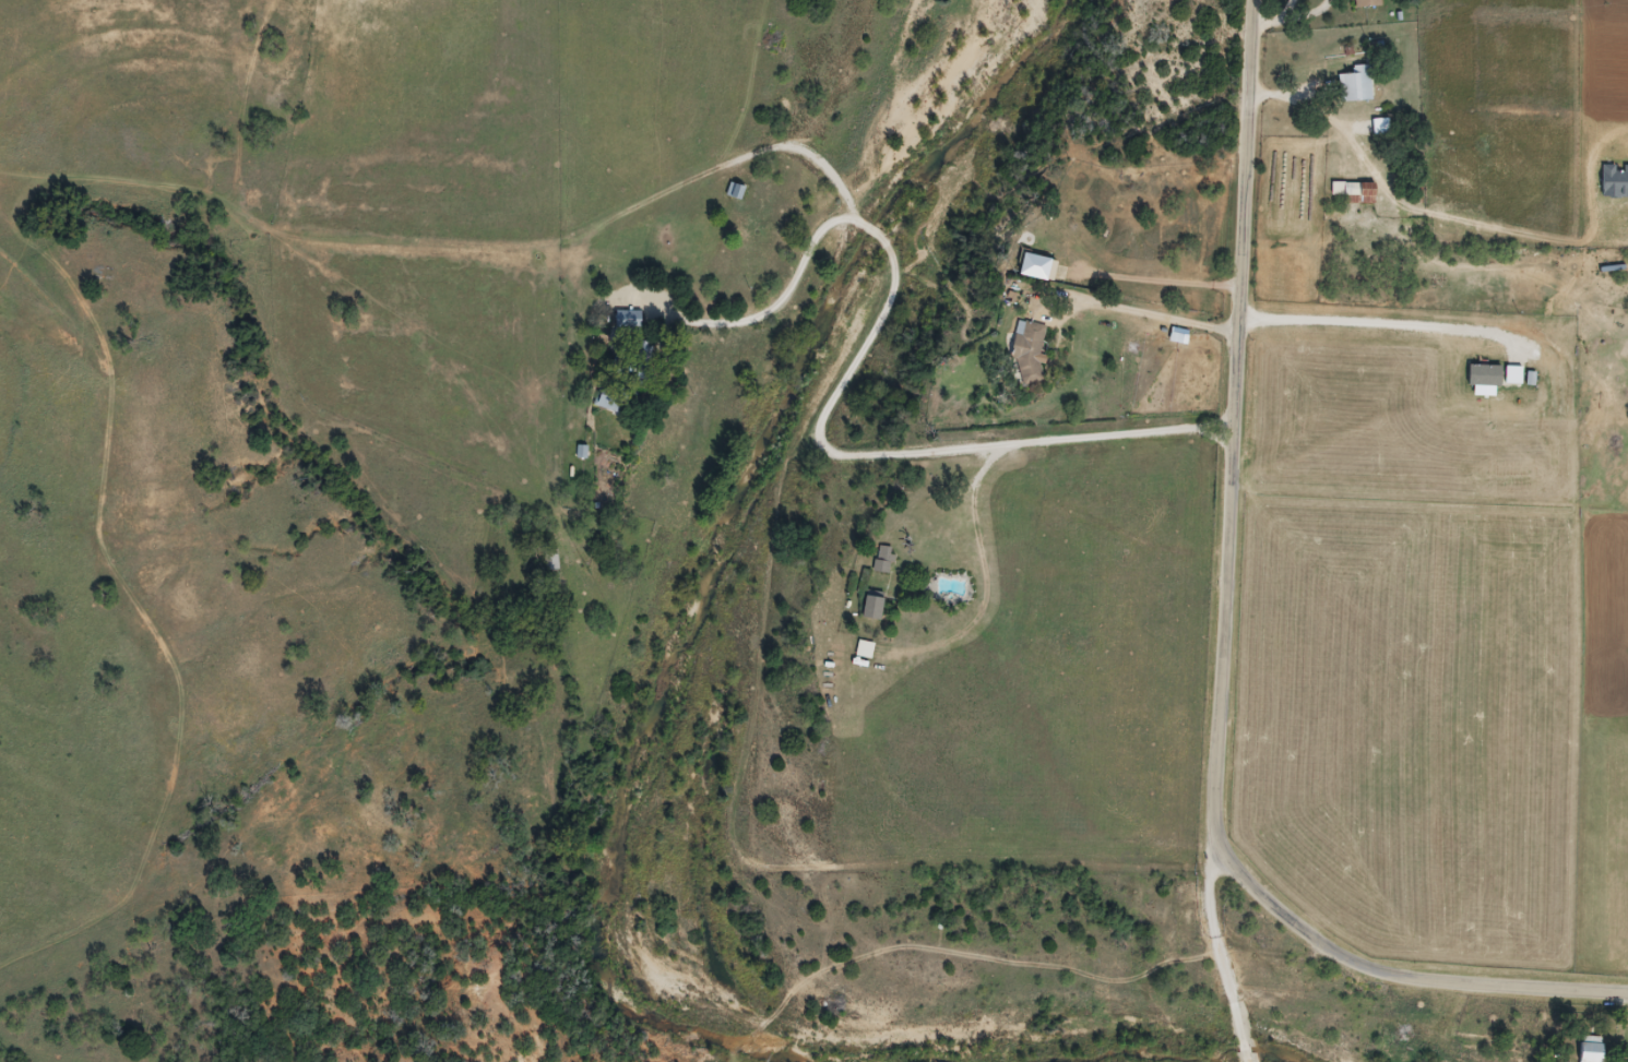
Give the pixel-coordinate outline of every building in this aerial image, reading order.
[(1366,101),(1366,72),(1346,73),(1346,101),(1366,101)] [(746,188),(730,182),(726,195),(742,200),(746,188)] [(1377,183),(1333,183),(1333,196),(1356,196),(1356,203),(1377,203),(1377,183)] [(1021,275),(1050,282),(1055,260),(1027,252),(1021,275)] [(642,311),(616,311),(616,331),(642,331),(642,311)] [(1049,327),(1024,322),(1014,379),(1038,384),(1049,327)] [(594,406),(618,413),(622,402),(630,404),(634,392),(601,382),(594,406)] [(880,574),(895,572),(892,547),(876,549),(880,574)] [(545,571),(560,571),(560,551),(545,551),(545,571)] [(885,593),(866,593),(866,620),(885,620),(885,593)] [(1606,1035),(1583,1035),(1583,1061),(1606,1061),(1606,1035)]
